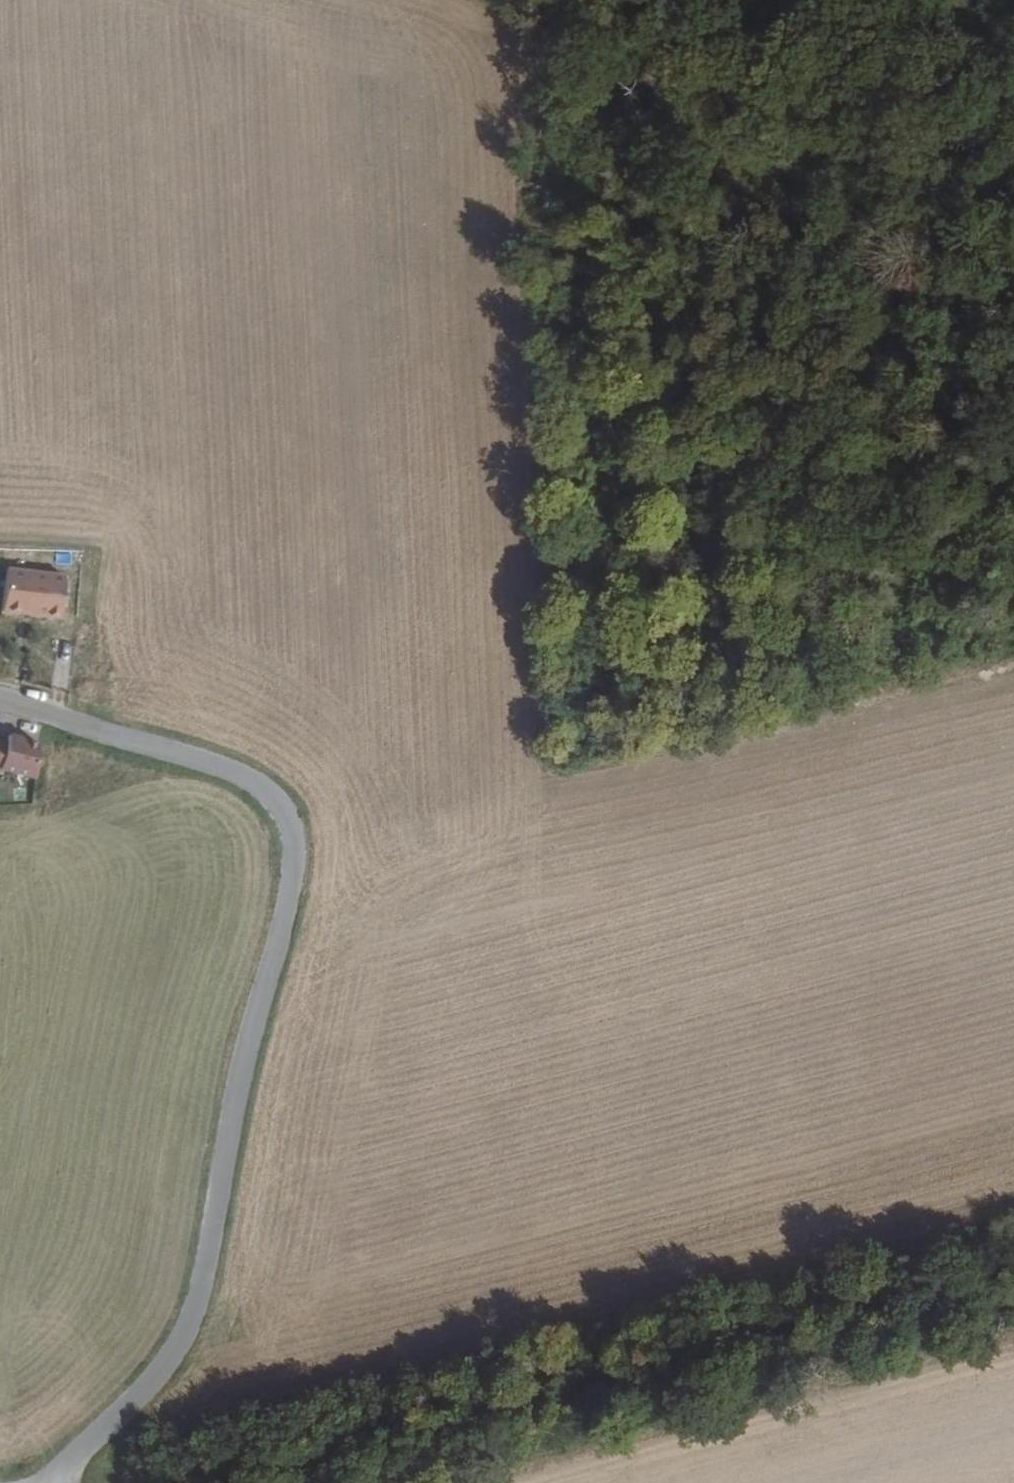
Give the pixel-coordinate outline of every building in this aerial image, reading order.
[(63,620),(69,578),(12,570),(5,611),(63,620)] [(18,737),(4,733),(2,738),(17,742),(18,737)] [(29,776),(32,741),(18,737),(17,742),(2,738),(1,740),(0,740),(0,768),(29,776)]
